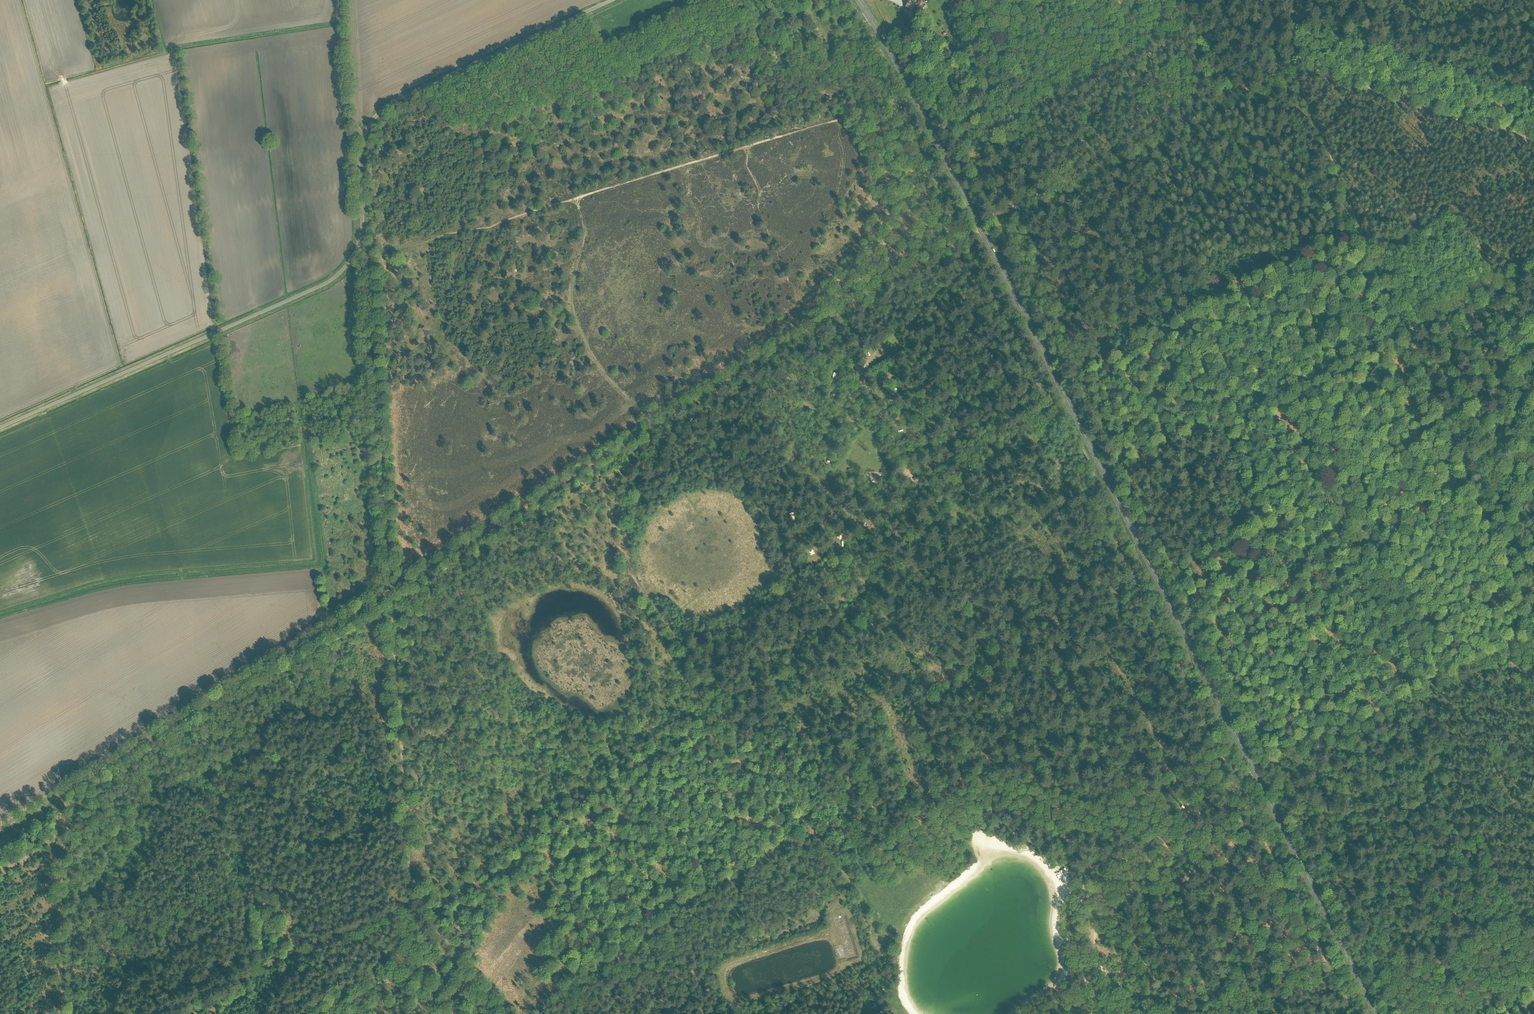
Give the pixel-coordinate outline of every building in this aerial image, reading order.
[(917,5),(909,1),(906,8),(913,11),(915,8),(920,11),(923,4),(919,2),(917,5)] [(248,302),(243,304),(247,313),(252,311),(248,302)] [(933,899),(913,914),(918,922),(936,909),(932,905),(935,903),(933,899)]
